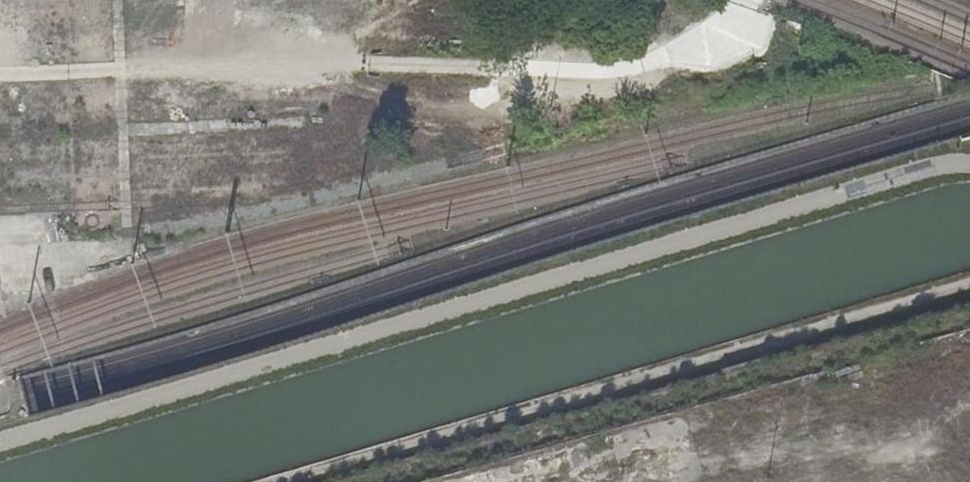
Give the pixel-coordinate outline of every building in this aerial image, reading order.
[(915,373),(926,370),(923,362),(913,365),(915,373)]
